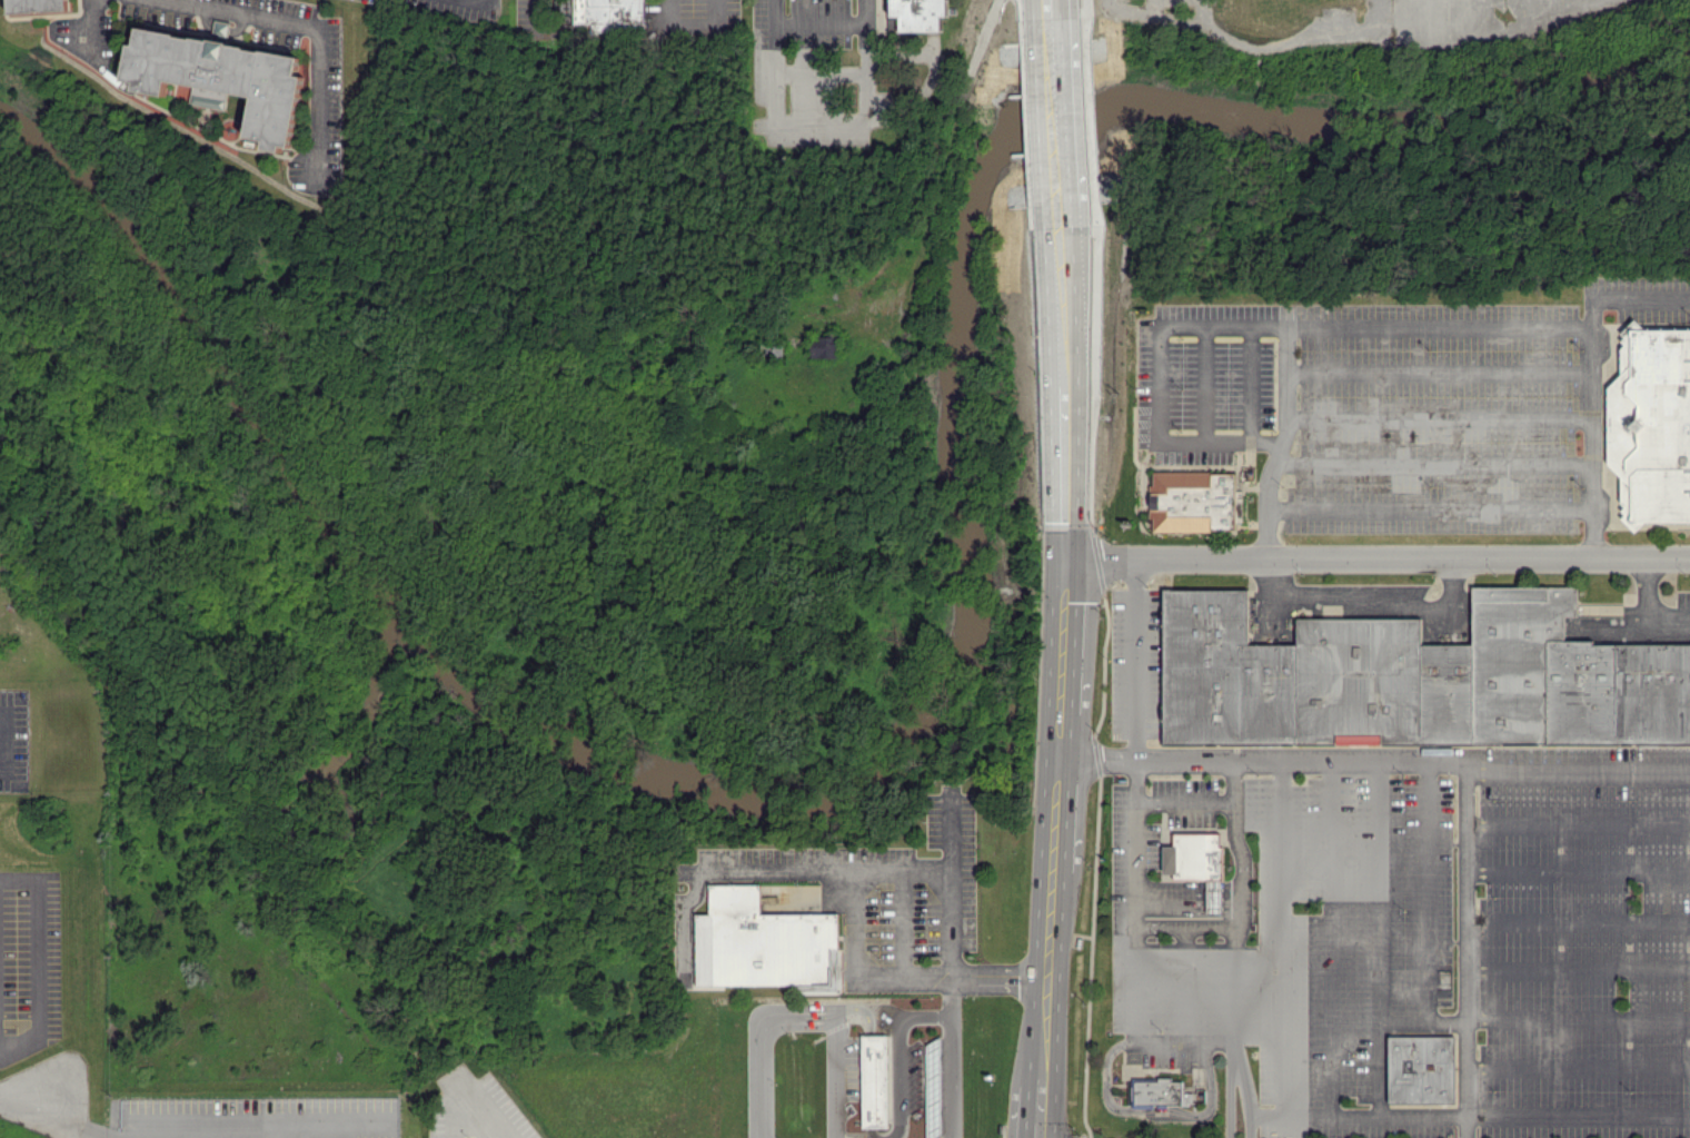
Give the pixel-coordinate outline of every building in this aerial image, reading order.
[(13,13),(13,0),(75,0),(76,10),(13,13)] [(647,1),(653,1),(653,0),(577,0),(578,23),(596,23),(596,30),(648,30),(647,1)] [(893,13),(892,0),(949,0),(950,12),(942,12),(943,27),(902,28),(902,13),(893,13)] [(229,40),(230,21),(214,20),(213,39),(229,40)] [(305,56),(145,28),(141,46),(135,44),(129,76),(152,80),(150,91),(170,95),(172,80),(192,83),(190,100),(223,106),(227,89),(261,96),(255,133),(275,137),(272,147),(289,150),(290,144),(297,145),(309,75),(302,73),(305,56)] [(1627,326),(1689,325),(1689,517),(1623,516),(1620,474),(1604,462),(1604,383),(1626,363),(1627,326)] [(810,357),(835,357),(835,336),(811,335),(810,357)] [(1151,530),(1235,530),(1235,471),(1153,471),(1153,483),(1151,483),(1151,530)] [(1689,745),(1689,643),(1565,642),(1565,615),(1577,615),(1577,586),(1473,586),(1473,644),(1421,644),(1422,618),(1297,618),(1297,644),(1248,644),(1248,589),(1164,589),(1164,743),(1689,745)] [(1207,912),(1222,912),(1222,832),(1174,832),(1174,845),(1164,845),(1164,873),(1174,873),(1174,878),(1207,878),(1207,912)] [(697,987),(840,985),(840,913),(761,913),(761,884),(710,884),(710,914),(697,914),(697,987)] [(862,1127),(888,1127),(887,1035),(862,1035),(862,1127)] [(1388,1102),(1455,1102),(1456,1036),(1389,1036),(1388,1102)] [(926,1040),(927,1137),(941,1137),(941,1040),(926,1040)] [(1135,1104),(1182,1104),(1182,1079),(1135,1078),(1135,1104)]
